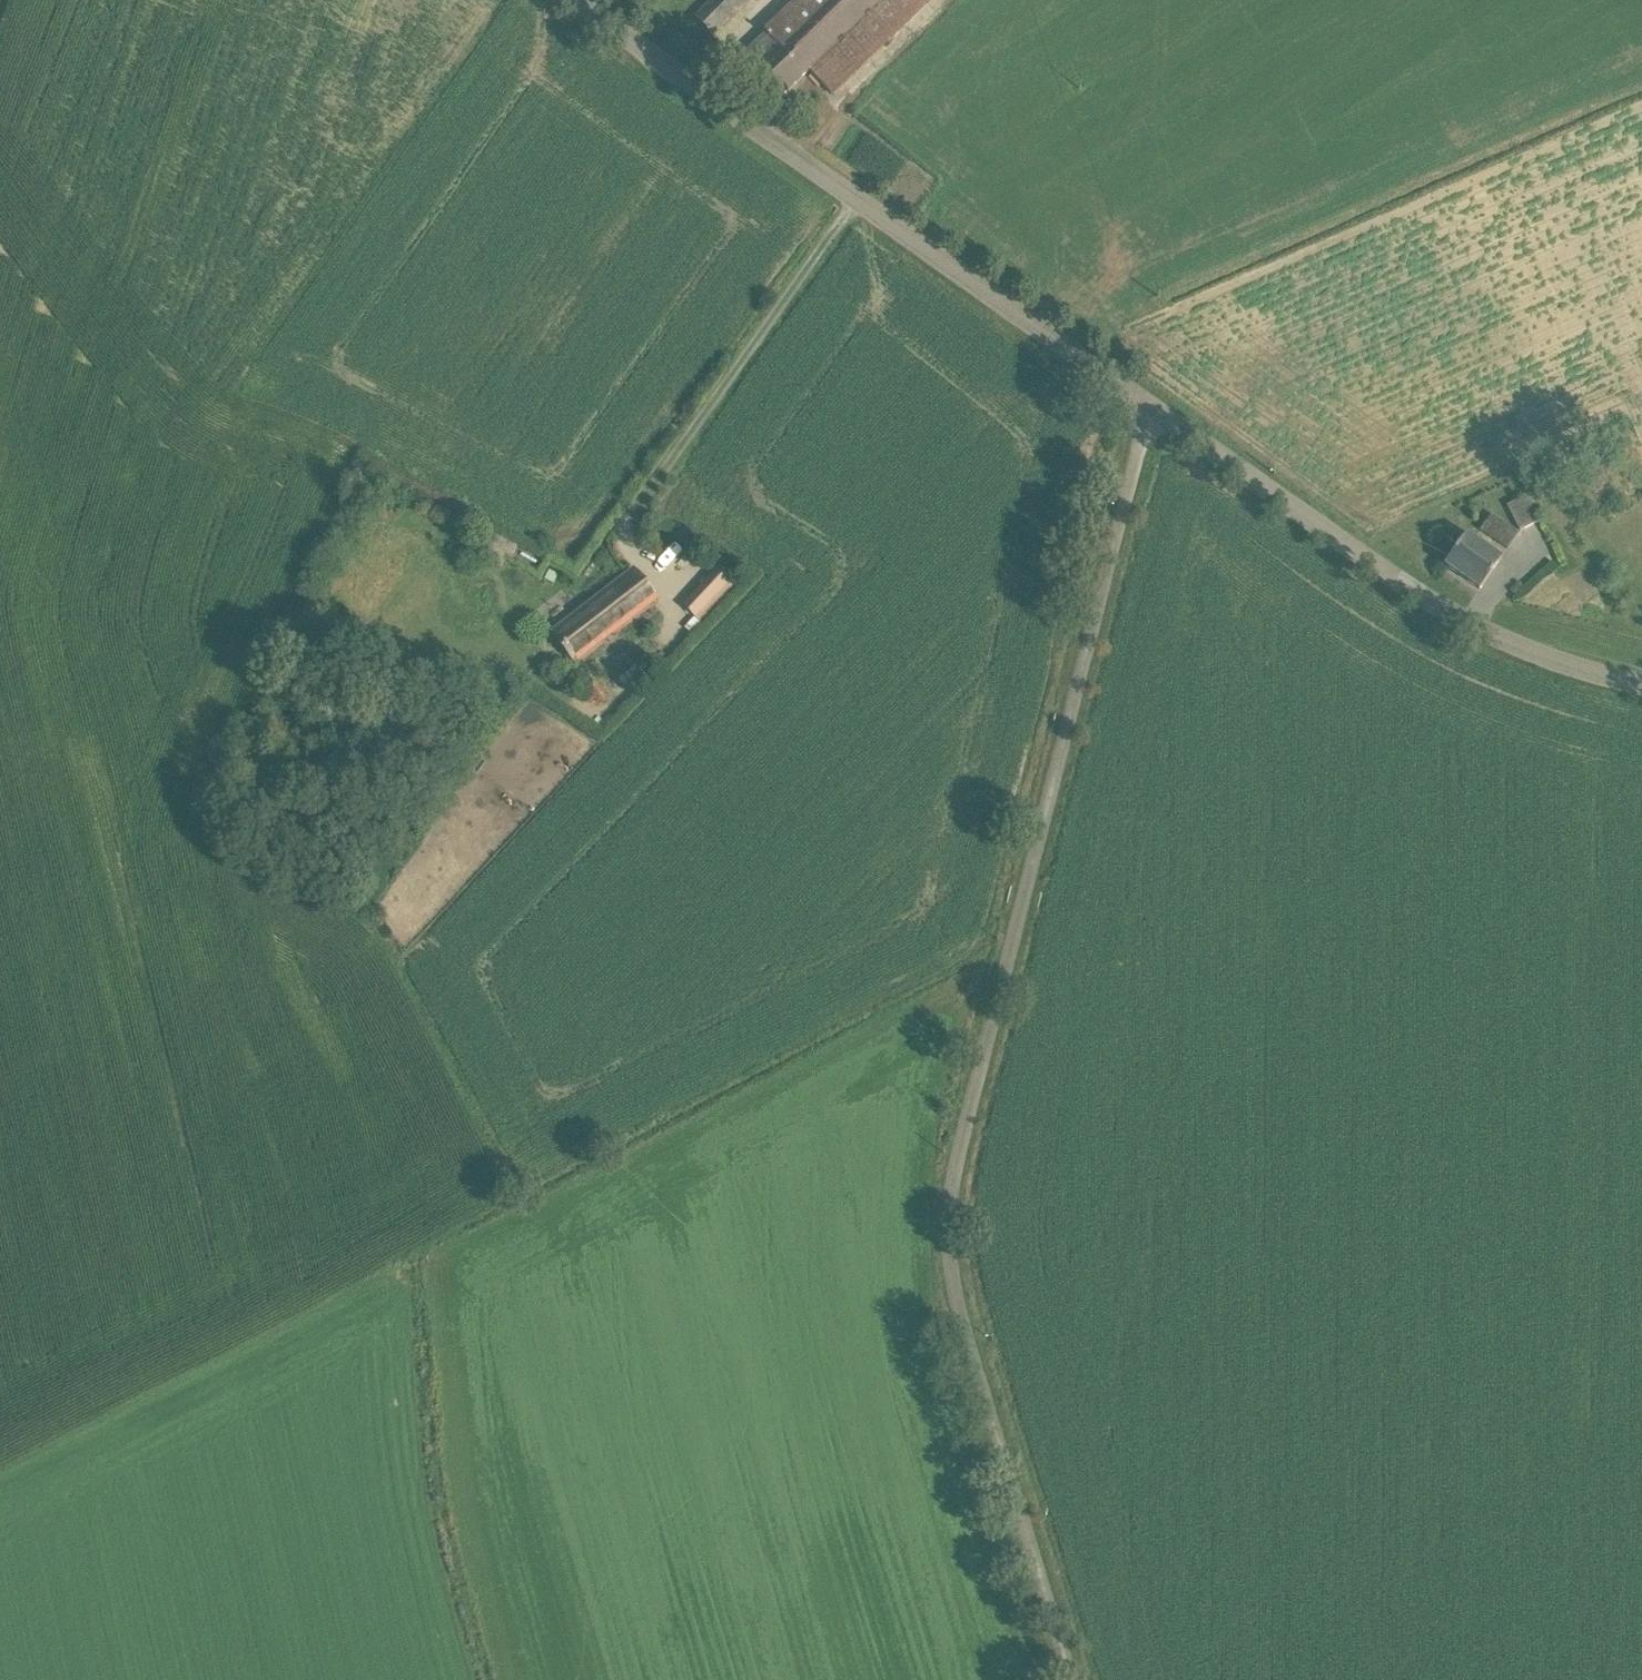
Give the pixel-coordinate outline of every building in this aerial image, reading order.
[(692,18),(712,38),(750,0),(709,0),(692,18)] [(735,63),(774,104),(807,73),(830,97),(932,0),(794,0),(761,32),(763,36),(735,63)] [(1537,502),(1532,494),(1506,506),(1518,532),(1536,524),(1528,507),(1537,502)] [(1490,515),(1478,532),(1506,551),(1517,535),(1490,515)] [(484,531),(475,549),(488,556),(486,560),(498,567),(502,561),(508,563),(516,547),(484,531)] [(1499,559),(1465,534),(1443,566),(1477,590),(1499,559)] [(572,666),(657,601),(632,569),(548,634),(572,666)] [(594,682),(579,694),(587,704),(593,700),(597,705),(605,698),(601,693),(602,692),(594,682)]
